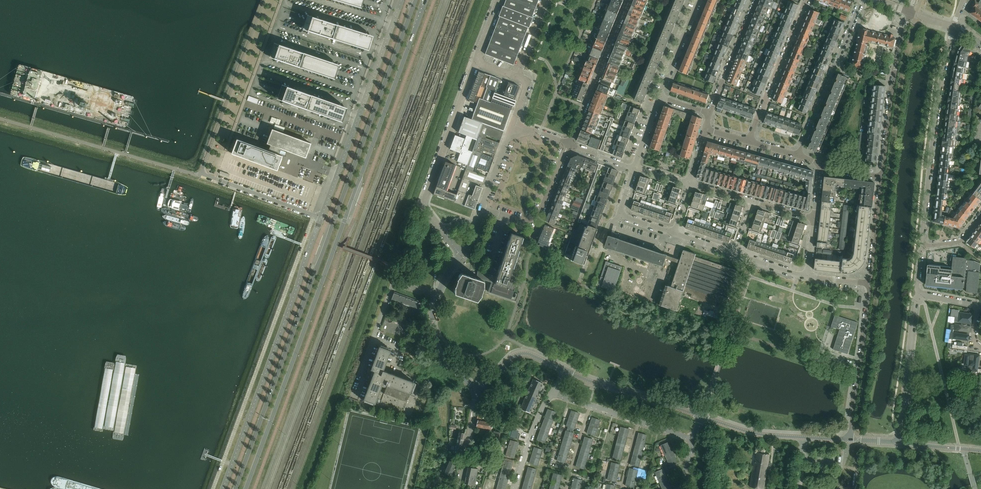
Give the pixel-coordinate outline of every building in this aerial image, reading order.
[(361,9),(363,2),(364,0),(332,0),(361,9)] [(539,0),(506,0),(503,7),(502,6),(498,16),(499,17),(485,54),(513,65),(524,37),(528,28),(529,28),(533,18),(532,18),(539,0)] [(622,5),(611,0),(609,5),(620,10),(622,5)] [(671,14),(678,17),(684,3),(678,0),(677,0),(671,14)] [(843,0),(831,0),(830,5),(839,8),(843,0)] [(847,0),(843,0),(839,8),(849,12),(853,2),(847,0)] [(975,1),(971,7),(973,9),(969,13),(980,22),(980,0),(979,4),(975,1)] [(635,1),(633,5),(644,10),(646,5),(635,1)] [(704,8),(702,15),(711,19),(713,12),(716,5),(707,2),(704,8)] [(745,6),(736,2),(734,8),(743,12),(745,6)] [(789,2),(787,8),(796,12),(799,5),(789,2)] [(757,10),(755,15),(765,20),(767,14),(770,8),(760,3),(757,10)] [(620,10),(609,5),(607,9),(608,10),(618,14),(620,10)] [(633,5),(631,10),(642,14),(644,10),(633,5)] [(743,12),(734,8),(731,14),(741,18),(743,12)] [(796,12),(787,8),(784,14),(793,18),(796,12)] [(810,9),(808,16),(817,19),(819,13),(810,9)] [(618,14),(608,10),(606,14),(616,19),(618,14)] [(631,10),(629,14),(640,18),(642,14),(631,10)] [(616,19),(606,14),(604,19),(615,23),(616,19)] [(629,14),(627,18),(638,23),(640,18),(629,14)] [(671,14),(665,28),(672,31),(675,26),(676,24),(678,17),(671,14)] [(741,18),(731,14),(729,20),(738,24),(741,18)] [(793,18),(784,14),(782,20),(791,24),(793,18)] [(371,43),(373,36),(307,15),(305,22),(303,30),(368,51),(371,43)] [(699,22),(696,29),(705,33),(708,26),(711,19),(702,15),(699,22)] [(752,21),(750,28),(760,32),(762,26),(765,20),(755,15),(752,21)] [(808,16),(805,22),(814,25),(817,19),(808,16)] [(627,18),(625,23),(636,27),(638,23),(627,18)] [(615,23),(604,19),(602,24),(613,28),(615,23)] [(835,19),(832,26),(842,30),(844,23),(835,19)] [(738,24),(729,20),(726,26),(736,30),(738,24)] [(791,24),(782,20),(779,26),(789,30),(791,24)] [(805,22),(803,28),(812,32),(814,25),(805,22)] [(625,23),(624,27),(635,32),(636,27),(625,23)] [(613,28),(602,24),(600,28),(611,32),(613,28)] [(736,30),(726,26),(724,32),(733,36),(736,30)] [(789,30),(779,26),(777,32),(786,36),(789,30)] [(842,30),(832,26),(830,32),(839,36),(842,30)] [(624,27),(622,32),(633,37),(635,32),(624,27)] [(611,32),(600,28),(598,33),(609,38),(611,32)] [(665,28),(659,43),(667,46),(672,31),(665,28)] [(744,40),(754,44),(755,44),(757,38),(760,32),(750,28),(747,34),(744,40)] [(803,28),(800,34),(809,38),(812,32),(803,28)] [(862,69),(868,42),(893,48),(896,39),(893,38),(894,35),(889,34),(889,35),(868,30),(862,28),(862,29),(859,28),(856,41),(857,42),(851,67),(862,69)] [(693,36),(690,43),(699,47),(702,40),(705,33),(696,29),(693,36)] [(622,32),(620,36),(631,41),(632,38),(633,39),(634,37),(633,37),(622,32)] [(733,36),(724,32),(722,38),(731,42),(733,36)] [(786,36),(777,32),(774,38),(784,42),(786,36)] [(839,36),(830,32),(827,38),(837,42),(839,36)] [(607,42),(609,38),(598,33),(596,37),(596,38),(597,39),(607,42)] [(800,34),(797,40),(807,44),(809,38),(800,34)] [(620,36),(618,41),(629,45),(630,43),(631,43),(632,41),(631,41),(620,36)] [(604,48),(607,42),(597,39),(596,38),(594,37),(592,43),(595,44),(604,48)] [(731,42),(722,38),(719,44),(728,48),(731,42)] [(784,42),(774,38),(772,44),(781,48),(784,42)] [(837,42),(827,38),(825,44),(834,48),(837,42)] [(744,40),(742,46),(751,50),(754,44),(744,40)] [(797,40),(795,46),(804,50),(807,44),(797,40)] [(618,41),(616,46),(627,50),(628,47),(629,48),(630,46),(629,45),(618,41)] [(604,48),(595,44),(592,43),(590,42),(589,46),(592,47),(603,52),(604,48)] [(340,65),(274,43),(272,49),(269,58),(335,80),(337,72),(340,65)] [(659,43),(653,57),(661,60),(663,54),(664,52),(667,46),(659,43)] [(687,50),(685,57),(693,61),(696,54),(699,47),(690,43),(687,50)] [(728,48),(719,44),(717,49),(726,53),(728,48)] [(781,48),(772,44),(769,50),(779,54),(781,48)] [(834,48),(825,44),(822,50),(832,54),(834,48)] [(959,49),(958,50),(958,51),(957,54),(961,55),(962,54),(963,54),(964,55),(966,56),(967,56),(968,57),(968,56),(971,52),(962,45),(962,46),(961,46),(959,48),(959,49)] [(600,59),(603,52),(592,47),(589,46),(588,47),(591,48),(592,49),(590,53),(589,53),(588,54),(592,55),(600,59)] [(616,46),(614,50),(625,54),(627,50),(616,46)] [(742,46),(740,52),(749,56),(751,50),(742,46)] [(795,46),(793,52),(802,56),(804,50),(795,46)] [(726,53),(717,49),(714,55),(724,59),(726,53)] [(614,50),(612,54),(623,59),(625,54),(614,50)] [(779,54),(769,50),(767,56),(776,60),(779,54)] [(832,54),(822,50),(820,56),(829,60),(832,54)] [(746,62),(749,56),(740,52),(737,58),(746,62)] [(793,52),(790,58),(799,62),(802,56),(793,52)] [(612,54),(610,59),(621,63),(623,59),(612,54)] [(961,55),(957,54),(957,55),(956,56),(955,59),(960,61),(961,60),(962,60),(962,61),(967,62),(968,57),(967,56),(966,56),(964,55),(963,54),(962,54),(961,55)] [(600,59),(592,55),(590,58),(589,58),(588,61),(597,65),(600,59)] [(724,59),(714,55),(712,61),(721,65),(724,59)] [(776,60),(767,56),(764,62),(774,66),(776,60)] [(829,60),(820,56),(817,62),(827,66),(829,60)] [(653,57),(647,71),(655,74),(661,60),(653,57)] [(682,64),(679,71),(688,75),(691,68),(693,61),(685,57),(682,64)] [(748,63),(746,62),(737,58),(735,64),(732,70),(741,74),(744,68),(746,69),(748,63)] [(790,58),(788,64),(797,68),(799,62),(790,58)] [(610,59),(609,63),(619,68),(621,63),(610,59)] [(960,61),(955,59),(954,65),(958,66),(959,66),(960,66),(961,67),(966,68),(967,62),(962,61),(962,60),(961,60),(960,61)] [(597,65),(588,61),(587,61),(586,66),(595,70),(597,65)] [(721,65),(712,61),(709,67),(719,71),(721,65)] [(774,66),(764,62),(762,68),(771,72),(774,66)] [(827,66),(817,62),(815,68),(824,72),(827,66)] [(609,63),(606,68),(618,73),(620,68),(619,68),(609,63)] [(788,64),(785,70),(794,74),(797,68),(788,64)] [(958,66),(954,65),(952,72),(957,72),(958,72),(959,72),(960,73),(965,74),(966,68),(961,67),(960,66),(959,66),(958,66)] [(595,70),(586,66),(584,70),(593,74),(595,70)] [(719,71),(709,67),(707,73),(716,77),(719,71)] [(606,68),(604,73),(615,78),(618,73),(606,68)] [(771,72),(762,68),(760,74),(769,78),(771,72)] [(824,72),(815,68),(813,74),(822,78),(824,72)] [(593,74),(584,70),(582,75),(591,79),(593,74)] [(730,76),(727,82),(737,86),(739,80),(741,74),(732,70),(730,76)] [(785,70),(783,76),(792,80),(794,74),(785,70)] [(647,71),(641,86),(649,89),(651,83),(652,83),(653,81),(652,81),(655,74),(647,71)] [(490,103),(494,93),(499,79),(478,72),(474,83),(480,85),(478,93),(474,102),(477,103),(471,119),(483,124),(503,131),(511,110),(490,103)] [(957,72),(952,72),(951,78),(956,78),(958,78),(959,79),(964,80),(965,74),(960,73),(959,72),(958,72),(957,72)] [(604,73),(602,79),(612,82),(613,83),(615,78),(604,73)] [(716,77),(707,73),(705,79),(714,83),(716,77)] [(769,78),(760,74),(757,80),(766,84),(769,78)] [(822,78),(813,74),(810,80),(820,84),(822,78)] [(591,79),(582,75),(580,80),(588,84),(589,84),(591,79)] [(837,81),(834,87),(844,91),(847,84),(849,79),(839,75),(837,81)] [(783,76),(780,82),(790,86),(792,80),(783,76)] [(599,84),(600,84),(609,88),(612,82),(602,79),(601,78),(599,84)] [(956,78),(951,78),(950,84),(955,84),(956,84),(957,84),(957,85),(963,86),(963,85),(964,80),(959,79),(958,78),(956,78)] [(766,84),(757,80),(755,86),(764,90),(766,84)] [(820,84),(810,80),(808,86),(817,90),(820,84)] [(780,82),(778,88),(787,91),(790,86),(780,82)] [(511,110),(520,87),(508,83),(503,96),(494,93),(490,103),(511,110)] [(681,85),(674,83),(671,92),(678,94),(681,85)] [(600,84),(598,90),(609,95),(614,97),(617,91),(609,88),(600,84)] [(955,84),(950,84),(949,90),(954,90),(955,90),(956,90),(956,91),(962,92),(963,86),(957,85),(957,84),(956,84),(955,84)] [(347,108),(282,85),(279,92),(277,99),(342,122),(345,115),(347,108)] [(688,87),(681,85),(678,94),(685,97),(688,87)] [(884,99),(886,86),(874,85),(872,97),(884,99)] [(641,86),(635,100),(643,103),(649,89),(641,86)] [(764,90),(755,86),(752,92),(761,96),(764,90)] [(817,90),(808,86),(805,92),(814,96),(817,90)] [(695,90),(688,87),(685,97),(692,99),(695,90)] [(832,93),(829,99),(839,103),(842,96),(844,91),(834,87),(832,93)] [(778,88),(775,94),(785,97),(787,91),(778,88)] [(478,93),(471,90),(468,99),(468,100),(474,102),(478,93)] [(598,90),(593,100),(605,105),(609,95),(598,90)] [(702,92),(695,90),(692,99),(699,101),(702,92)] [(709,95),(703,92),(702,92),(699,101),(706,104),(709,95)] [(814,96),(805,92),(803,98),(812,102),(814,96)] [(775,94),(773,100),(782,103),(785,97),(775,94)] [(883,111),(884,99),(872,97),(871,109),(883,111)] [(727,100),(721,98),(718,108),(724,110),(727,100)] [(812,102),(803,98),(800,104),(810,108),(812,102)] [(827,106),(824,112),(834,116),(837,108),(839,103),(829,99),(827,106)] [(601,114),(605,105),(593,100),(589,110),(590,110),(597,113),(601,114)] [(733,102),(727,100),(724,110),(729,111),(733,102)] [(739,104),(733,102),(729,111),(735,113),(739,104)] [(952,102),(948,102),(947,108),(951,109),(952,108),(953,108),(954,109),(959,110),(960,104),(955,103),(954,102),(953,102),(952,102)] [(745,106),(739,104),(735,113),(741,115),(745,106)] [(810,108),(800,104),(798,110),(807,114),(810,108)] [(631,106),(629,112),(639,115),(640,110),(631,106)] [(665,106),(662,113),(660,120),(670,123),(672,115),(674,109),(665,106)] [(750,108),(745,106),(741,115),(747,117),(750,108)] [(756,110),(750,108),(747,117),(753,119),(756,110)] [(680,111),(674,109),(672,115),(681,118),(682,113),(680,112),(680,111)] [(882,122),(883,111),(871,109),(870,121),(882,122)] [(602,115),(590,110),(588,114),(601,119),(602,115)] [(639,115),(629,112),(627,116),(636,120),(638,115),(639,115)] [(822,118),(819,124),(829,128),(832,120),(834,116),(824,112),(822,118)] [(773,115),(767,113),(764,123),(770,125),(773,115)] [(601,119),(588,114),(587,118),(599,123),(601,119)] [(779,117),(773,115),(770,125),(775,127),(779,117)] [(636,120),(627,116),(626,121),(635,125),(635,124),(636,120)] [(703,119),(693,116),(691,121),(689,130),(698,132),(703,119)] [(476,139),(482,124),(464,117),(458,133),(476,139)] [(785,119),(779,117),(775,127),(781,129),(785,119)] [(599,123),(587,118),(585,121),(598,126),(599,123)] [(611,118),(610,121),(611,121),(600,150),(603,151),(606,146),(604,145),(614,119),(611,118)] [(791,121),(785,119),(781,129),(788,131),(791,121)] [(670,123),(660,120),(655,134),(666,137),(670,123)] [(598,126),(585,121),(584,125),(596,130),(598,126)] [(635,125),(626,121),(624,126),(633,129),(635,125)] [(797,123),(791,121),(788,131),(794,133),(797,123)] [(880,134),(882,122),(870,121),(868,133),(869,133),(880,134)] [(803,125),(797,123),(794,133),(799,135),(803,125)] [(500,140),(503,131),(483,124),(478,135),(482,137),(491,140),(492,137),(500,140)] [(817,130),(814,136),(824,140),(827,133),(829,128),(819,124),(817,130)] [(596,130),(584,125),(582,129),(594,134),(596,130)] [(633,129),(624,126),(622,131),(631,134),(633,130),(633,129)] [(281,150),(281,149),(306,158),(311,144),(272,129),(270,134),(267,144),(270,145),(268,151),(237,139),(232,154),(277,170),(282,156),(279,155),(279,154),(280,154),(281,153),(281,152),(282,152),(282,151),(281,151),(281,150)] [(591,134),(582,130),(580,135),(589,139),(590,136),(591,134)] [(698,132),(689,130),(685,143),(694,146),(698,132)] [(631,134),(622,131),(620,136),(630,139),(629,139),(631,134)] [(879,148),(880,134),(869,133),(868,147),(879,148)] [(666,137),(655,134),(651,148),(658,150),(661,151),(666,137)] [(473,150),(477,140),(466,136),(465,139),(455,135),(450,149),(460,153),(462,150),(471,153),(473,150)] [(580,135),(578,140),(578,142),(586,145),(589,139),(580,135)] [(595,139),(590,136),(589,139),(586,145),(592,147),(595,139)] [(620,136),(619,140),(618,140),(628,144),(630,139),(620,136)] [(812,142),(809,148),(819,152),(822,145),(824,140),(814,136),(812,142)] [(495,155),(499,143),(491,140),(482,137),(476,152),(482,154),(483,151),(495,155)] [(956,140),(955,140),(950,139),(950,138),(948,138),(947,139),(943,138),(943,140),(943,141),(942,143),(943,144),(943,145),(942,145),(942,146),(953,147),(954,146),(955,146),(956,146),(956,140)] [(602,141),(595,139),(592,147),(598,150),(602,141)] [(618,140),(619,140),(616,139),(614,144),(617,146),(617,145),(626,149),(627,145),(628,145),(628,144),(618,140)] [(721,146),(708,142),(705,152),(713,154),(718,156),(721,146)] [(694,146),(685,143),(681,157),(690,159),(694,146)] [(734,149),(728,147),(721,146),(718,156),(731,160),(734,149)] [(953,147),(942,146),(942,149),(941,149),(941,152),(942,152),(942,153),(952,154),(953,147)] [(877,162),(879,148),(868,147),(866,161),(877,162)] [(748,153),(741,151),(734,149),(731,160),(745,164),(748,153)] [(467,166),(471,153),(462,150),(460,153),(457,162),(467,166)] [(488,172),(493,158),(482,154),(476,152),(473,150),(471,153),(467,166),(466,169),(474,172),(476,167),(488,172)] [(624,153),(615,150),(613,155),(623,159),(625,153),(624,153)] [(667,152),(664,163),(671,165),(674,154),(667,152)] [(705,152),(702,162),(706,163),(708,164),(710,156),(712,156),(713,154),(705,152)] [(761,157),(748,153),(745,164),(758,167),(761,157)] [(582,166),(585,158),(577,155),(577,156),(571,158),(570,158),(567,166),(575,169),(576,166),(578,165),(580,166),(579,168),(580,170),(581,167),(582,166)] [(771,160),(766,158),(761,157),(758,167),(768,170),(771,160)] [(782,163),(771,160),(768,170),(779,173),(782,163)] [(951,161),(940,160),(940,167),(950,168),(951,161)] [(456,165),(445,162),(436,187),(446,191),(456,165)] [(697,178),(698,180),(702,181),(705,169),(706,163),(702,162),(697,178)] [(706,182),(710,170),(710,168),(708,167),(709,164),(708,164),(706,163),(705,169),(702,181),(706,182)] [(793,166),(782,163),(779,173),(790,176),(793,166)] [(599,164),(578,222),(580,223),(601,165),(599,164)] [(803,169),(793,166),(790,176),(800,179),(803,169)] [(618,171),(608,168),(607,173),(616,176),(615,176),(616,176),(618,171)] [(487,177),(474,172),(466,169),(463,177),(471,180),(484,185),(487,177)] [(814,172),(803,169),(800,179),(806,181),(806,187),(808,192),(811,193),(814,172)] [(711,183),(714,171),(710,170),(706,182),(711,183)] [(616,176),(607,173),(605,178),(614,181),(615,176),(616,176)] [(783,181),(753,173),(753,175),(782,183),(783,181)] [(641,176),(639,181),(649,184),(651,179),(645,177),(645,178),(641,176)] [(732,177),(729,188),(734,190),(737,178),(733,176),(732,177)] [(463,177),(458,191),(466,194),(471,180),(463,177)] [(845,179),(835,178),(825,177),(824,183),(837,185),(837,184),(839,184),(839,186),(844,186),(845,179)] [(614,181),(605,178),(603,182),(613,186),(613,185),(612,185),(614,181)] [(737,178),(734,190),(739,191),(742,179),(737,178)] [(865,182),(845,179),(844,186),(859,188),(859,186),(862,187),(863,186),(864,186),(865,182)] [(761,184),(760,185),(757,196),(762,198),(765,186),(766,182),(761,181),(761,184)] [(613,186),(603,182),(601,187),(611,191),(613,186)] [(771,200),(775,188),(773,188),(775,182),(771,182),(770,187),(766,199),(771,200)] [(875,183),(865,182),(864,186),(863,186),(862,187),(862,193),(874,195),(875,183)] [(837,185),(824,183),(823,195),(835,197),(837,185)] [(973,195),(980,201),(980,184),(973,195)] [(477,201),(482,188),(476,186),(472,196),(466,194),(458,191),(457,194),(446,191),(444,198),(465,206),(465,205),(473,209),(475,205),(476,206),(477,201)] [(647,189),(638,186),(636,191),(645,194),(647,189)] [(671,186),(670,191),(679,194),(681,189),(676,187),(676,188),(671,186)] [(766,199),(770,187),(765,186),(762,198),(766,199)] [(436,187),(433,195),(444,198),(446,191),(436,187)] [(611,191),(601,187),(600,192),(609,195),(610,191),(611,191)] [(784,190),(783,191),(780,203),(785,204),(788,193),(786,192),(786,191),(784,190)] [(679,194),(670,191),(668,196),(678,199),(679,194)] [(609,195),(600,192),(598,197),(607,200),(609,195)] [(696,192),(694,197),(707,201),(708,196),(700,193),(696,192)] [(808,192),(807,197),(803,209),(808,211),(810,210),(811,193),(808,192)] [(874,195),(862,193),(860,205),(872,207),(874,195)] [(980,201),(973,195),(971,193),(968,197),(978,205),(980,201)] [(798,195),(794,207),(799,208),(802,196),(798,195)] [(678,199),(668,196),(666,201),(676,204),(678,199)] [(607,200),(598,197),(596,201),(605,205),(607,200)] [(707,201),(694,197),(693,202),(705,206),(707,201)] [(978,205),(968,197),(965,201),(975,209),(978,205)] [(605,205),(596,201),(594,206),(603,210),(605,205)] [(631,210),(637,212),(640,203),(635,201),(631,210)] [(975,209),(965,201),(962,205),(972,213),(975,209)] [(705,206),(693,202),(691,207),(703,211),(705,206)] [(640,203),(637,212),(643,214),(646,205),(640,203)] [(734,204),(732,209),(742,212),(743,207),(738,205),(738,206),(734,204)] [(646,205),(643,214),(648,216),(651,207),(646,205)] [(872,207),(860,205),(859,206),(858,205),(857,210),(858,210),(857,215),(856,223),(856,229),(855,229),(854,237),(855,237),(854,243),(853,243),(853,251),(853,254),(852,253),(852,254),(851,257),(849,259),(847,259),(843,258),(843,262),(842,271),(844,272),(847,272),(847,274),(848,274),(851,273),(854,272),(855,272),(858,270),(860,268),(861,268),(862,267),(863,265),(864,264),(865,262),(865,260),(866,259),(867,256),(867,255),(867,249),(867,248),(869,238),(869,235),(869,234),(870,225),(870,224),(872,207)] [(943,206),(935,205),(934,215),(942,216),(943,206)] [(972,213),(962,205),(959,209),(969,217),(972,213)] [(603,210),(594,206),(592,211),(602,215),(602,214),(603,210)] [(651,207),(648,216),(653,217),(656,208),(651,207)] [(656,208),(653,217),(659,219),(662,210),(656,208)] [(732,209),(731,214),(730,214),(740,217),(742,212),(732,209)] [(969,217),(959,209),(956,213),(966,221),(969,217)] [(667,212),(662,210),(659,219),(664,221),(667,212)] [(758,210),(757,215),(766,218),(769,219),(771,213),(763,211),(762,211),(758,210)] [(602,215),(592,211),(591,216),(600,219),(602,215)] [(673,214),(667,212),(664,221),(670,223),(673,214)] [(730,214),(731,214),(728,213),(726,218),(729,219),(738,222),(740,217),(730,214)] [(966,221),(956,213),(953,217),(963,225),(966,221)] [(766,218),(757,215),(755,219),(765,223),(766,218)] [(942,216),(934,215),(933,220),(934,221),(944,224),(946,217),(942,216)] [(600,219),(591,216),(589,221),(598,224),(600,220),(600,219)] [(951,218),(947,217),(946,217),(946,216),(946,217),(944,224),(959,228),(961,227),(963,225),(953,217),(951,219),(950,219),(951,218)] [(686,228),(691,230),(694,221),(689,219),(686,228)] [(738,222),(729,219),(727,224),(737,227),(738,222)] [(765,223),(755,219),(753,224),(763,227),(765,223)] [(700,223),(694,221),(691,230),(697,232),(700,223)] [(804,230),(806,225),(801,223),(793,221),(792,226),(795,226),(795,227),(804,230)] [(705,225),(700,223),(697,232),(702,234),(705,225)] [(544,224),(542,229),(553,233),(555,229),(544,224)] [(763,227),(753,224),(752,229),(761,233),(763,227)] [(596,229),(587,225),(579,247),(575,246),(571,257),(574,258),(573,261),(581,264),(582,261),(584,262),(589,251),(588,251),(589,248),(590,248),(590,247),(589,247),(592,239),(593,239),(593,238),(593,237),(596,229)] [(711,227),(705,225),(702,234),(708,236),(711,227)] [(802,235),(804,230),(795,227),(795,226),(792,226),(790,231),(802,235)] [(716,228),(711,227),(708,236),(713,237),(716,228)] [(721,230),(716,228),(713,237),(718,239),(721,230)] [(542,229),(540,233),(551,238),(553,233),(542,229)] [(569,242),(576,245),(581,232),(574,229),(569,242)] [(727,232),(721,230),(718,239),(724,241),(727,232)] [(802,235),(790,231),(788,236),(791,237),(801,240),(802,235)] [(733,234),(727,232),(724,241),(729,243),(733,234)] [(488,292),(511,300),(517,283),(515,283),(508,280),(509,276),(520,244),(522,237),(519,236),(518,236),(516,235),(511,233),(498,271),(496,277),(493,276),(491,282),(488,292)] [(540,233),(538,238),(549,242),(551,238),(540,233)] [(726,305),(735,278),(738,270),(695,256),(696,254),(684,250),(681,260),(673,257),(667,255),(663,254),(617,238),(618,235),(611,233),(610,236),(609,236),(607,244),(606,246),(664,266),(666,259),(679,263),(671,287),(668,286),(662,306),(677,311),(684,291),(692,294),(691,298),(716,306),(718,302),(726,305)] [(973,233),(970,237),(980,245),(980,243),(980,239),(973,233)] [(799,245),(801,240),(791,237),(790,242),(799,245)] [(980,245),(970,237),(968,239),(969,239),(966,242),(976,250),(980,245)] [(549,242),(538,238),(536,242),(540,243),(539,246),(546,248),(546,246),(548,246),(549,242)] [(747,249),(753,251),(756,242),(750,240),(747,249)] [(761,243),(756,242),(753,251),(758,253),(761,243)] [(767,245),(761,243),(758,253),(764,254),(767,245)] [(767,245),(764,254),(769,256),(772,247),(767,245)] [(778,249),(772,247),(769,256),(774,258),(778,249)] [(783,251),(778,249),(774,258),(780,260),(783,251)] [(788,253),(783,251),(780,260),(785,262),(788,253)] [(794,254),(788,253),(785,262),(791,264),(794,254)] [(927,274),(926,285),(963,289),(963,288),(967,288),(967,289),(966,292),(977,293),(979,273),(979,272),(980,264),(974,261),(972,261),(966,260),(966,259),(966,258),(953,257),(953,258),(953,259),(950,258),(950,262),(953,262),(952,269),(940,268),(941,266),(928,265),(926,273),(927,274)] [(622,267),(606,261),(598,286),(601,287),(614,291),(621,271),(622,267)] [(455,289),(454,289),(454,294),(461,296),(463,296),(466,298),(467,298),(476,301),(481,295),(479,294),(481,288),(483,288),(483,281),(481,280),(481,279),(486,281),(487,281),(491,282),(493,276),(489,274),(484,273),(482,272),(479,271),(477,278),(478,278),(478,279),(474,278),(474,279),(469,278),(470,276),(461,273),(458,277),(459,278),(455,289)] [(423,304),(394,293),(391,299),(420,310),(423,304)] [(714,314),(715,311),(710,310),(710,311),(705,310),(704,314),(717,318),(718,316),(714,314)] [(958,317),(958,322),(971,324),(972,314),(959,313),(958,317)] [(835,315),(831,327),(834,328),(840,330),(833,350),(834,350),(839,351),(848,354),(858,323),(835,315)] [(953,330),(971,332),(971,326),(954,324),(954,325),(953,330)] [(370,370),(371,370),(374,371),(363,400),(375,404),(382,386),(386,388),(384,394),(407,403),(414,383),(386,373),(387,372),(383,371),(391,351),(379,347),(370,370)] [(979,355),(969,354),(968,367),(978,368),(979,355)] [(530,413),(543,383),(533,379),(529,390),(527,393),(520,408),(530,413)] [(359,401),(349,398),(348,402),(358,406),(359,401)] [(548,409),(545,417),(553,420),(556,412),(548,409)] [(571,411),(569,419),(577,422),(580,413),(571,411)] [(545,417),(542,424),(551,427),(553,420),(545,417)] [(592,418),(589,426),(598,429),(600,420),(592,418)] [(574,429),(577,422),(569,419),(566,426),(568,427),(574,429)] [(476,427),(487,429),(491,429),(492,423),(478,420),(476,427)] [(520,430),(522,425),(514,421),(512,426),(520,430)] [(542,424),(540,431),(548,434),(551,427),(542,424)] [(595,436),(598,429),(589,426),(587,433),(595,436)] [(621,427),(618,436),(627,438),(629,429),(621,427)] [(500,432),(491,431),(490,438),(490,440),(492,441),(492,439),(499,440),(500,432)] [(509,431),(507,437),(517,440),(519,434),(517,434),(516,437),(510,435),(511,432),(509,431)] [(545,443),(548,434),(540,431),(537,440),(545,443)] [(573,433),(566,431),(564,438),(572,441),(574,433),(573,433)] [(639,433),(636,442),(645,444),(647,435),(639,433)] [(627,438),(618,436),(617,443),(625,445),(627,438)] [(585,437),(583,444),(591,446),(593,439),(585,437)] [(572,441),(564,438),(561,445),(570,448),(572,441)] [(463,440),(458,439),(455,453),(461,454),(463,440)] [(519,443),(511,440),(508,449),(516,451),(519,443)] [(645,444),(636,442),(634,449),(643,452),(645,444)] [(661,445),(665,456),(673,452),(669,442),(661,445)] [(625,445),(617,443),(615,450),(623,452),(625,445)] [(583,444),(581,451),(589,453),(591,446),(583,444)] [(570,448),(561,445),(559,452),(568,455),(570,448)] [(534,447),(532,456),(540,459),(543,450),(534,447)] [(516,451),(508,449),(506,456),(514,458),(516,451)] [(643,452),(634,449),(632,456),(641,459),(643,452)] [(623,452),(615,450),(612,459),(621,461),(623,452)] [(581,451),(578,458),(587,460),(589,453),(581,451)] [(568,455),(559,452),(557,461),(565,463),(568,455)] [(673,452),(665,456),(670,466),(678,463),(673,452)] [(762,488),(764,488),(770,454),(757,452),(756,462),(754,461),(750,487),(762,488)] [(538,466),(540,459),(532,456),(529,463),(538,466)] [(639,467),(641,459),(632,456),(630,464),(639,467)] [(504,461),(502,468),(511,470),(513,463),(512,463),(513,460),(506,458),(505,459),(504,461)] [(584,469),(587,460),(578,458),(576,467),(584,469)] [(451,475),(456,464),(450,461),(445,473),(451,475)] [(611,463),(609,471),(618,473),(620,465),(611,463)] [(468,467),(465,484),(474,486),(478,469),(468,467)] [(528,467),(526,474),(535,477),(537,470),(528,467)] [(511,470),(502,468),(500,475),(509,477),(511,470)] [(629,468),(627,477),(636,479),(638,470),(629,468)] [(668,479),(663,469),(655,472),(660,483),(668,479)] [(618,473),(609,471),(607,480),(616,482),(618,473)] [(553,473),(551,482),(560,484),(562,475),(553,473)] [(535,477),(526,474),(524,482),(533,484),(535,477)] [(509,477),(500,475),(498,482),(507,485),(509,477)] [(636,479),(627,477),(625,486),(634,488),(636,479)] [(574,478),(572,487),(580,488),(582,480),(574,478)] [(660,483),(663,488),(672,488),(668,479),(660,483)]
